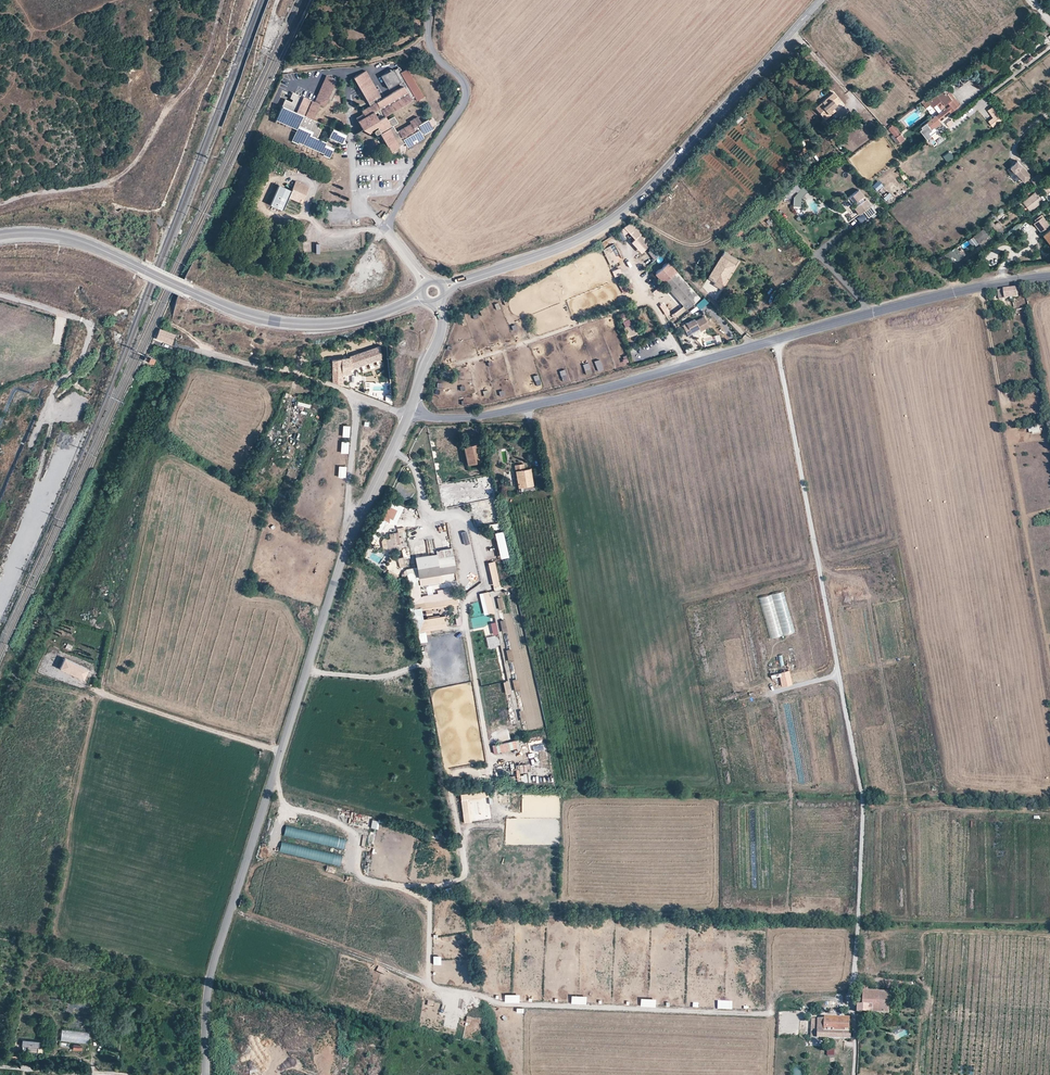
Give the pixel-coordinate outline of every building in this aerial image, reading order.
[(402,74),(400,70),(395,73),(396,75),(400,82),(404,80),(401,75),(402,74)] [(424,99),(407,71),(402,74),(401,75),(404,80),(400,82),(396,75),(390,79),(388,75),(382,78),(390,91),(400,85),(403,90),(383,101),(371,108),(363,113),(363,115),(356,119),(363,131),(372,126),(376,130),(378,131),(375,133),(375,135),(377,137),(380,135),(391,153),(405,145),(408,150),(425,139),(424,136),(433,130),(428,121),(422,125),(417,119),(411,123),(412,126),(397,134),(394,128),(399,125),(395,119),(389,122),(386,118),(412,103),(412,102),(415,99),(417,103),(424,99)] [(381,97),(366,73),(354,80),(369,105),(381,97)] [(314,102),(321,105),(325,107),(328,100),(331,101),(333,97),(330,96),(336,81),(326,76),(314,102)] [(943,91),(940,94),(938,96),(941,100),(945,104),(952,99),(947,93),(946,94),(943,91)] [(825,120),(835,111),(833,108),(837,104),(840,101),(833,93),(815,108),(825,120)] [(941,100),(938,96),(937,94),(935,93),(930,97),(930,98),(928,100),(930,102),(930,103),(932,106),(941,100)] [(285,100),(282,107),(314,121),(321,105),(314,102),(303,97),(302,99),(292,94),(291,97),(294,98),(292,103),(285,100)] [(383,101),(381,97),(369,105),(371,108),(383,101)] [(952,99),(945,104),(946,106),(951,112),(958,106),(952,99)] [(993,104),(987,109),(993,117),(988,120),(993,127),(1004,118),(993,104)] [(946,106),(935,115),(940,120),(951,112),(946,106)] [(314,121),(282,107),(275,121),(297,131),(292,142),(299,145),(300,144),(324,154),(323,156),(329,158),(337,142),(341,144),(345,143),(343,140),(345,135),(333,130),(326,144),(317,139),(321,131),(318,129),(320,124),(314,121)] [(837,112),(835,111),(825,120),(828,123),(836,116),(837,112)] [(737,125),(745,117),(741,113),(733,121),(737,125)] [(940,120),(935,115),(934,114),(926,120),(931,127),(940,120)] [(951,119),(946,123),(952,130),(957,126),(951,119)] [(931,127),(926,120),(921,124),(922,126),(919,128),(926,136),(931,133),(928,129),(931,127)] [(894,122),(887,127),(892,133),(893,133),(896,136),(901,132),(898,128),(899,128),(894,122)] [(372,126),(363,131),(368,135),(376,130),(372,126)] [(905,138),(901,132),(896,136),(900,142),(905,138)] [(1031,174),(1017,159),(1010,165),(1024,181),(1031,174)] [(392,189),(392,183),(398,183),(398,180),(385,181),(386,190),(392,189)] [(291,191),(288,198),(300,203),(302,199),(304,200),(306,194),(310,187),(296,181),(291,191)] [(880,182),(874,187),(877,191),(883,186),(880,182)] [(1041,190),(1048,198),(1049,197),(1049,182),(1041,190)] [(783,194),(787,198),(799,187),(795,183),(783,194)] [(288,198),(291,191),(279,185),(270,205),(272,206),(279,209),(283,210),(288,198)] [(803,187),(793,197),(800,198),(799,206),(801,207),(801,198),(807,191),(803,187)] [(858,188),(845,197),(850,204),(857,199),(860,201),(853,207),(858,213),(863,209),(867,216),(875,210),(858,188)] [(1034,191),(1022,201),(1030,211),(1040,203),(1039,201),(1041,200),(1034,191)] [(1002,210),(995,216),(997,219),(1004,214),(1002,210)] [(1049,224),(1049,223),(1042,214),(1033,222),(1041,231),(1045,228),(1049,224)] [(991,219),(988,221),(991,225),(992,224),(998,232),(1004,228),(999,221),(995,223),(991,219)] [(626,229),(635,239),(642,233),(633,222),(626,229)] [(984,228),(974,235),(981,244),(991,237),(984,228)] [(619,230),(615,233),(621,241),(625,238),(619,230)] [(642,233),(635,239),(644,250),(652,243),(642,233)] [(961,243),(957,246),(963,256),(967,253),(961,243)] [(957,246),(946,253),(952,262),(960,258),(963,256),(957,246)] [(612,251),(610,247),(603,250),(605,255),(609,253),(612,251)] [(738,259),(724,251),(707,278),(714,282),(713,284),(720,289),(723,283),(721,282),(732,263),(734,265),(738,259)] [(605,255),(610,265),(614,263),(609,253),(605,255)] [(644,253),(632,262),(635,266),(647,257),(644,253)] [(674,268),(667,261),(654,272),(661,280),(674,268)] [(677,272),(663,284),(682,305),(686,309),(699,297),(677,272)] [(619,286),(622,293),(627,290),(623,284),(619,286)] [(1008,288),(997,290),(998,298),(1018,295),(1016,286),(1008,288)] [(674,318),(685,309),(682,305),(670,313),(674,318)] [(695,319),(694,318),(682,324),(688,335),(692,332),(691,331),(697,328),(698,331),(709,325),(703,315),(695,319)] [(630,317),(621,319),(627,337),(635,335),(630,317)] [(155,337),(171,343),(175,333),(159,327),(155,337)] [(826,333),(828,340),(835,337),(833,332),(826,333)] [(350,356),(349,358),(350,369),(357,366),(363,365),(381,359),(379,346),(350,356)] [(146,358),(152,361),(155,355),(149,352),(146,358)] [(620,358),(623,367),(629,365),(626,357),(620,358)] [(350,369),(349,358),(332,360),(331,376),(331,381),(342,385),(342,374),(350,373),(350,369)] [(340,440),(339,452),(348,453),(348,441),(340,440)] [(476,442),(462,445),(466,463),(480,461),(476,442)] [(523,463),(514,464),(518,488),(533,485),(529,466),(524,467),(523,463)] [(345,477),(345,465),(337,465),(337,477),(345,477)] [(396,509),(388,505),(381,518),(388,521),(390,518),(391,519),(396,509)] [(499,557),(507,555),(500,529),(492,531),(499,557)] [(389,537),(382,539),(381,541),(383,552),(401,548),(398,533),(397,531),(392,532),(388,533),(389,537)] [(405,531),(398,533),(401,548),(408,547),(405,531)] [(426,545),(421,546),(421,550),(414,551),(414,555),(427,553),(426,545)] [(434,553),(435,557),(451,554),(450,547),(434,550),(434,553)] [(454,570),(451,554),(435,557),(434,553),(432,554),(414,557),(417,577),(418,576),(441,573),(454,570)] [(399,567),(405,565),(402,556),(396,557),(399,567)] [(487,561),(491,585),(498,584),(495,560),(487,561)] [(442,580),(441,573),(418,576),(420,584),(442,580)] [(503,583),(504,593),(511,592),(509,582),(503,583)] [(253,586),(244,583),(244,585),(243,589),(251,592),(253,586)] [(458,597),(456,586),(438,589),(439,593),(437,594),(437,593),(421,595),(421,596),(419,597),(417,585),(408,587),(411,605),(458,597)] [(478,593),(483,615),(494,612),(488,590),(478,593)] [(500,596),(495,597),(498,608),(504,607),(500,596)] [(445,628),(443,615),(422,618),(421,607),(407,609),(411,633),(445,628)] [(490,636),(493,645),(499,643),(496,635),(490,636)] [(88,666),(64,656),(59,666),(83,677),(88,666)] [(517,677),(511,679),(514,689),(519,688),(517,677)] [(507,680),(502,681),(505,693),(510,691),(507,680)] [(520,721),(526,720),(523,708),(517,710),(520,721)] [(507,712),(509,725),(516,723),(514,710),(507,712)] [(285,827),(283,835),(332,844),(341,846),(349,847),(351,840),(285,827)] [(449,835),(441,833),(439,839),(448,842),(449,835)] [(281,842),(279,851),(344,866),(346,856),(281,842)] [(240,899),(238,907),(248,908),(250,902),(240,899)] [(868,986),(863,986),(863,1004),(858,1004),(858,1010),(889,1011),(889,992),(868,991),(868,986)] [(849,1038),(849,1019),(826,1018),(826,1019),(819,1019),(818,1020),(812,1020),(811,1036),(849,1038)] [(39,1039),(22,1038),(22,1044),(27,1044),(27,1050),(37,1051),(37,1046),(39,1046),(39,1039)]
